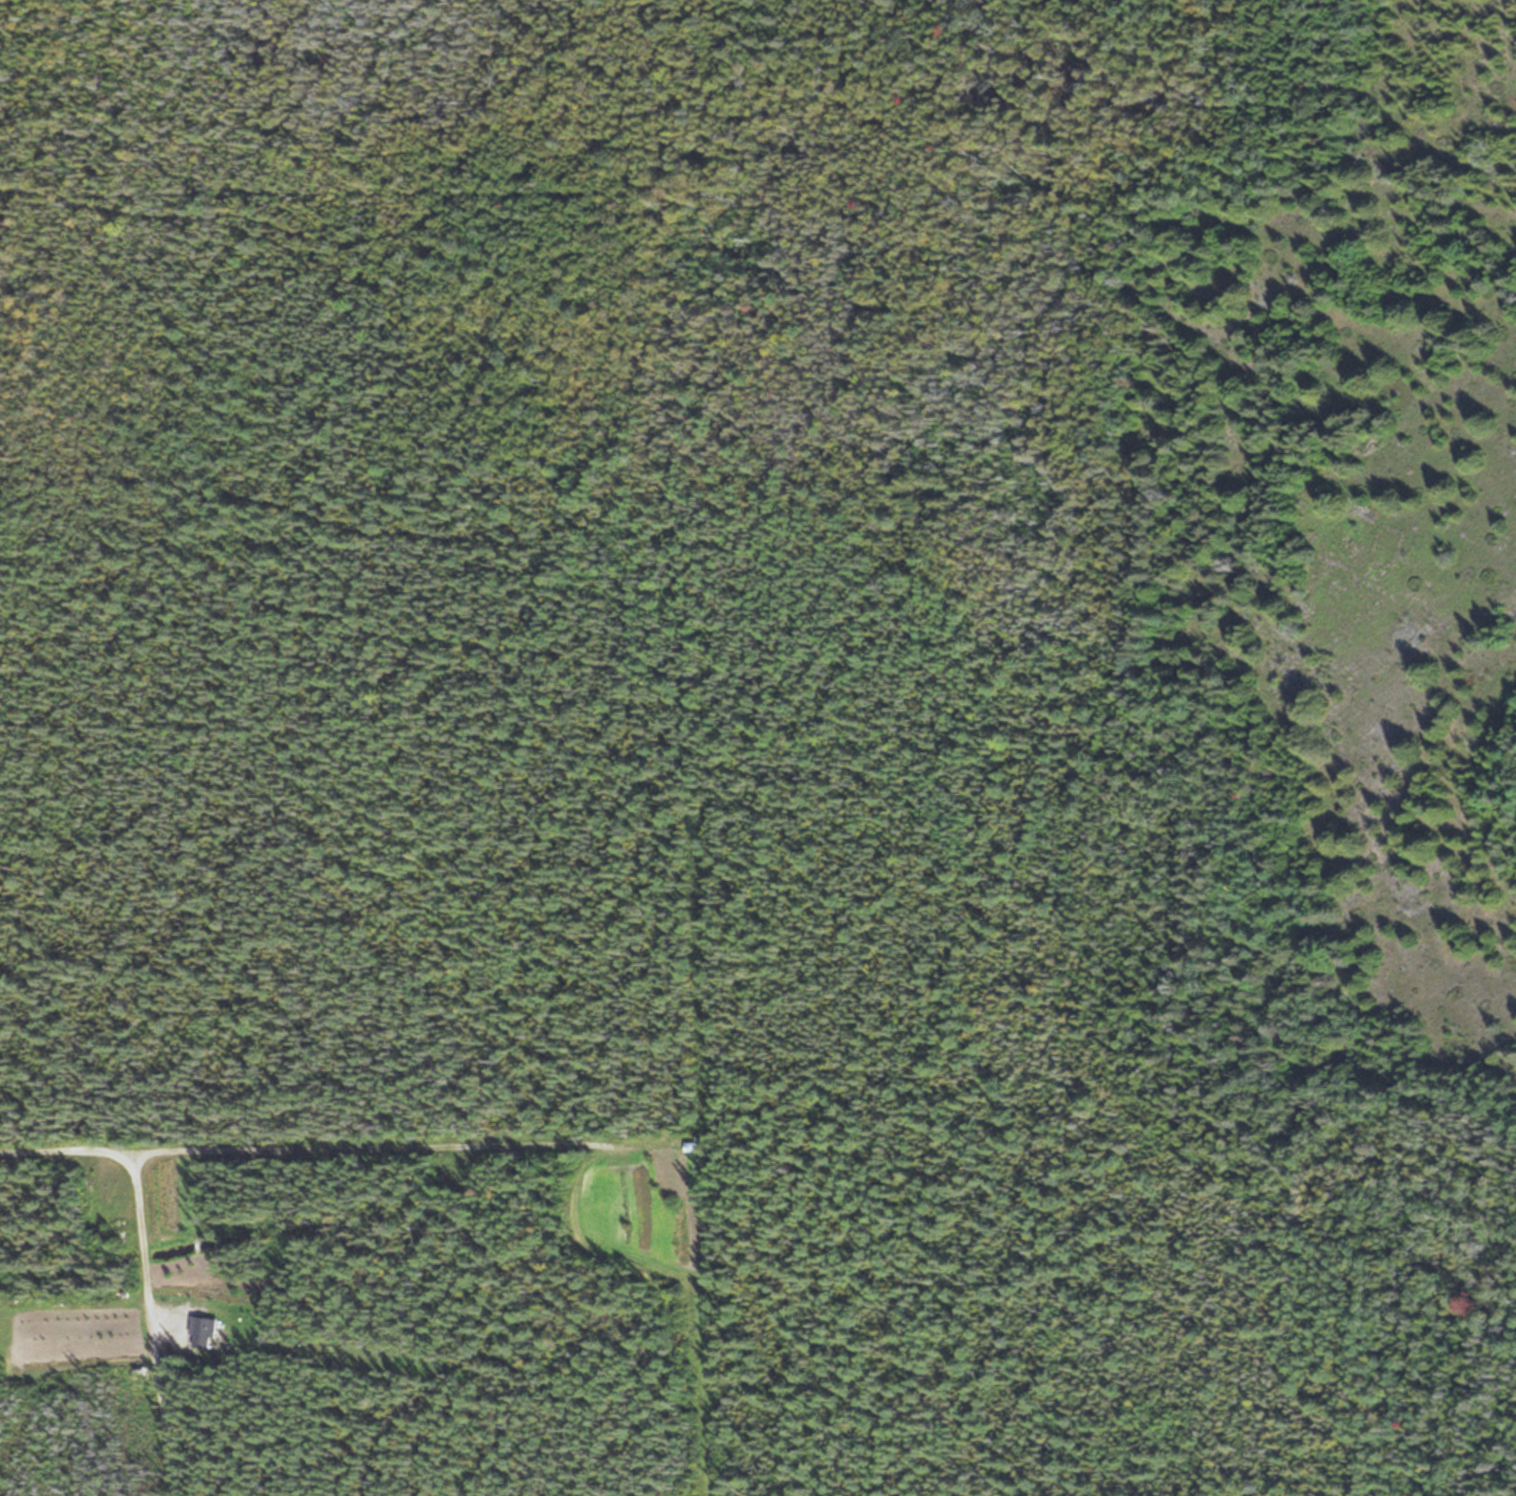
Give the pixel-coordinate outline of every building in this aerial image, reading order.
[(687,1152),(700,1152),(700,1144),(687,1144),(687,1152)]
